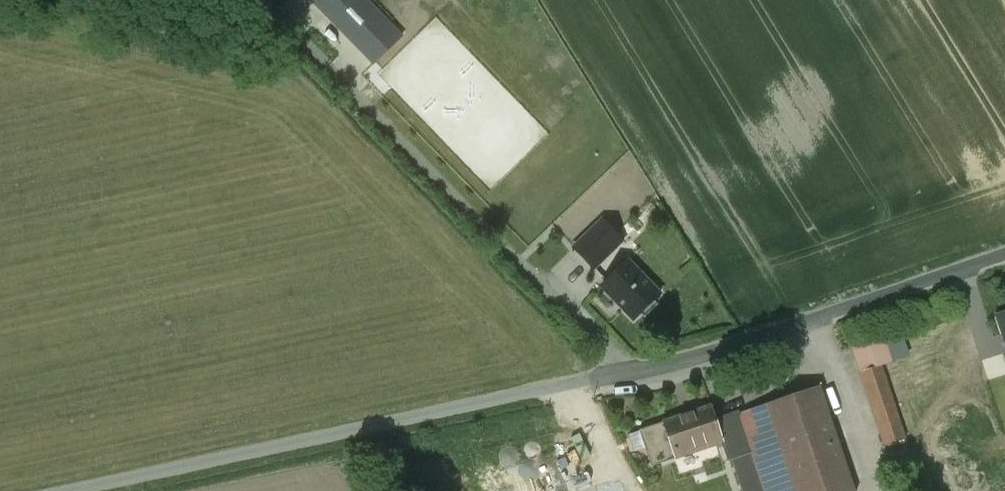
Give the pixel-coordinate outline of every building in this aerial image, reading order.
[(426,116),(449,92),(437,80),(440,75),(366,0),(313,0),(426,116)] [(607,282),(630,261),(618,248),(625,241),(605,219),(588,233),(574,219),(546,248),(559,263),(575,248),(607,282)] [(630,261),(607,282),(602,286),(636,319),(662,294),(631,263),(630,261)] [(885,339),(855,349),(887,446),(907,438),(882,365),(893,362),(885,339)] [(718,423),(723,438),(742,490),(856,490),(819,387),(718,423)] [(653,466),(723,438),(718,423),(712,406),(640,430),(653,466)]
